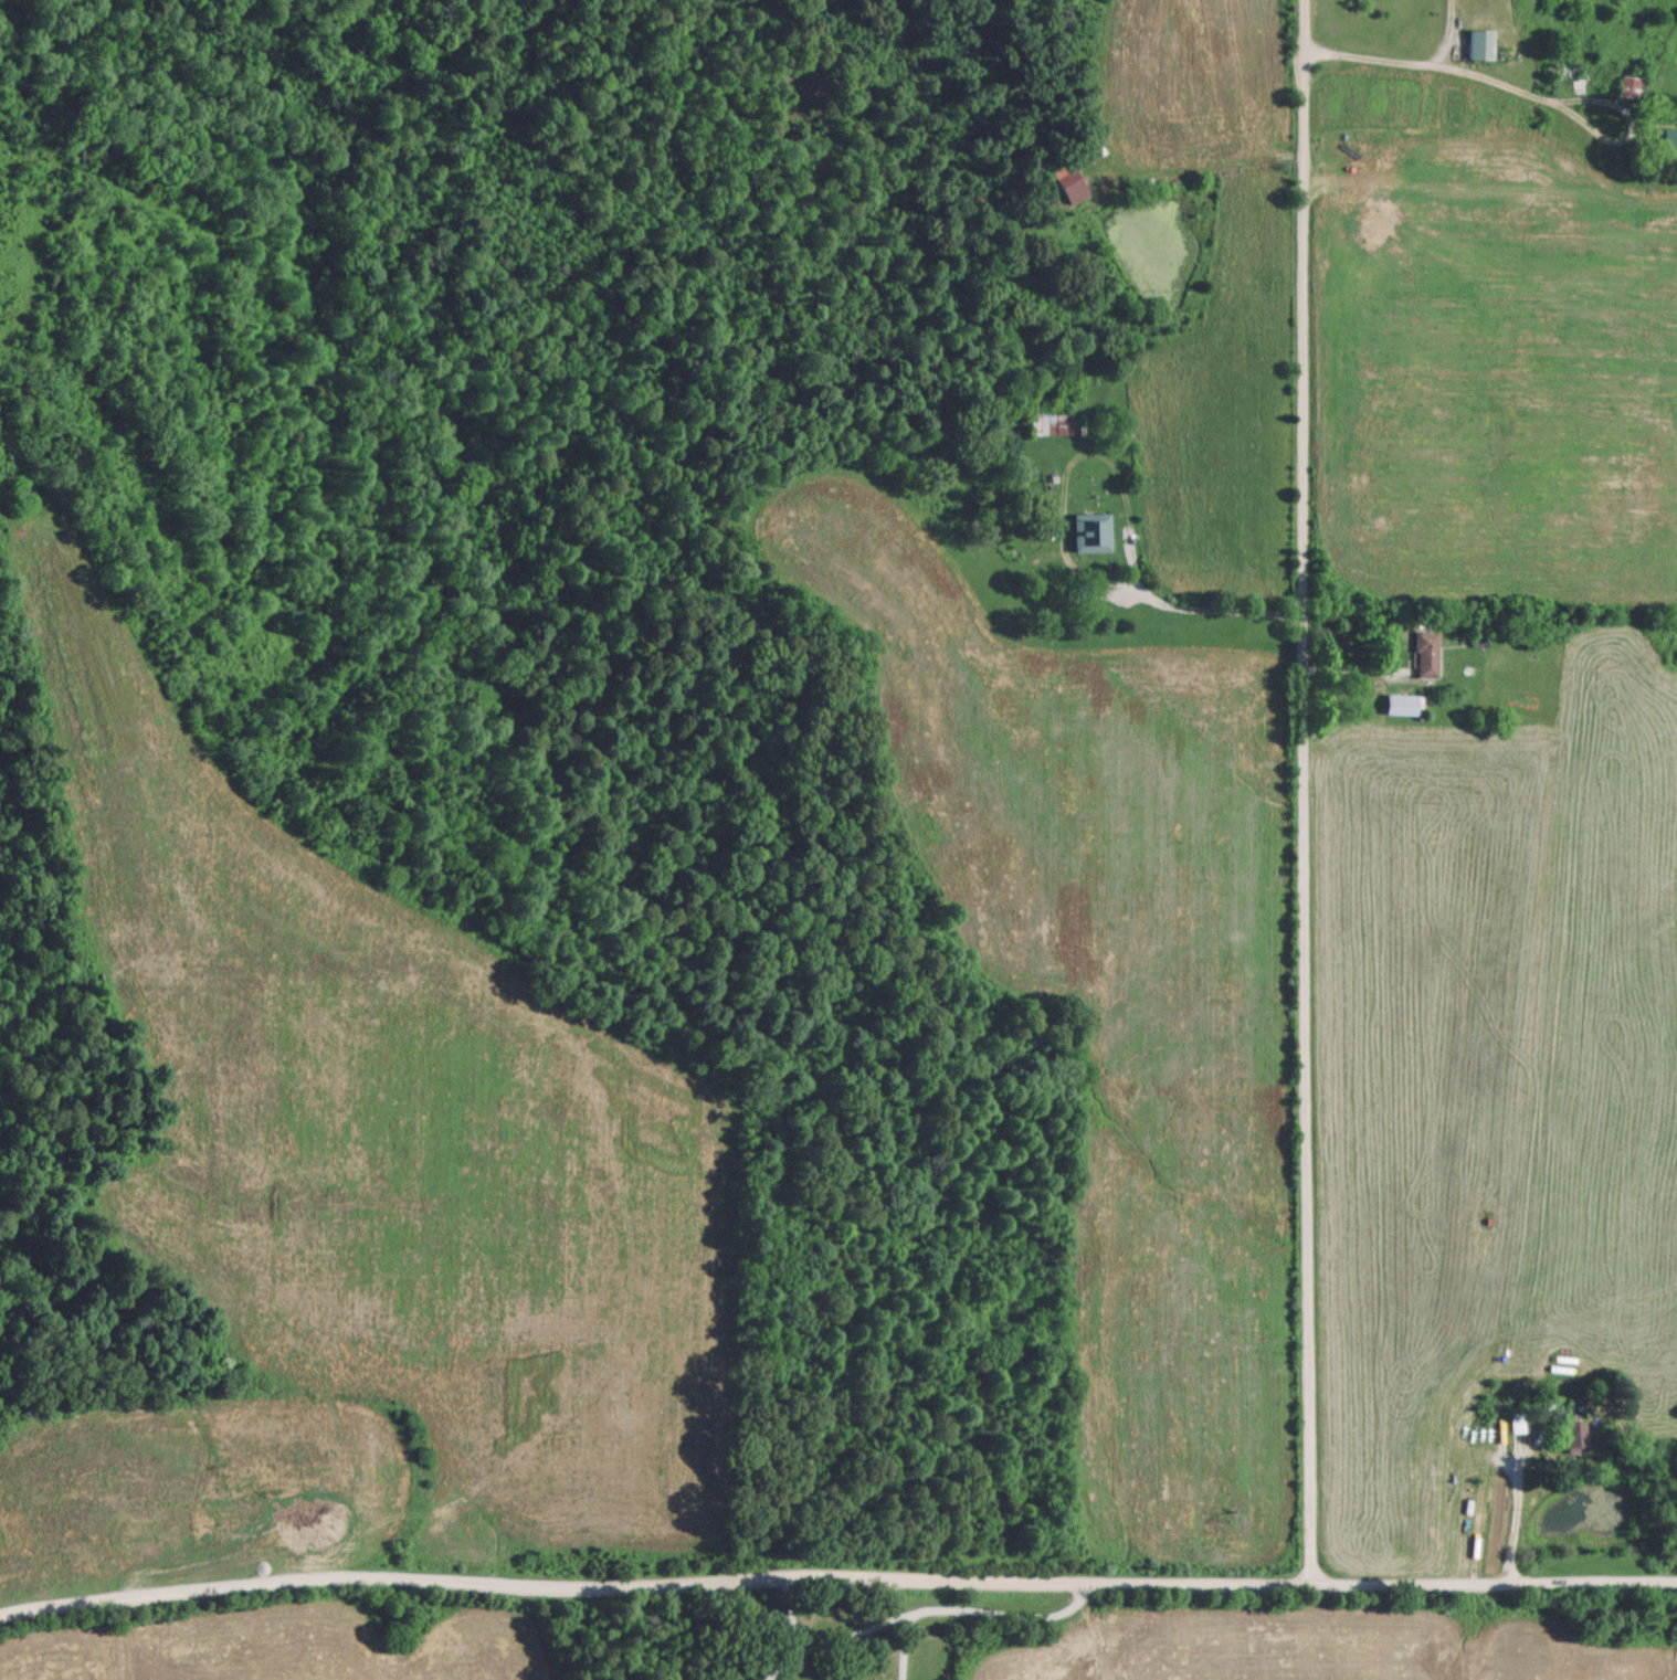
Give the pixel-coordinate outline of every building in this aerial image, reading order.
[(1466,58),(1489,58),(1489,28),(1466,28),(1466,58)] [(1557,80),(1574,80),(1574,63),(1557,63),(1557,80)] [(1621,100),(1644,97),(1641,76),(1618,79),(1621,100)] [(1659,128),(1659,148),(1676,148),(1676,128),(1659,128)] [(1048,170),(1068,204),(1087,193),(1067,159),(1048,170)] [(1028,433),(1071,434),(1071,408),(1028,408),(1028,433)] [(1108,550),(1108,512),(1070,512),(1070,550),(1108,550)] [(1414,630),(1414,677),(1436,677),(1436,630),(1414,630)] [(1414,714),(1414,693),(1383,693),(1383,713),(1414,714)] [(1508,1433),(1521,1433),(1521,1413),(1508,1413),(1508,1433)] [(1583,1452),(1582,1414),(1563,1414),(1563,1452),(1583,1452)]
